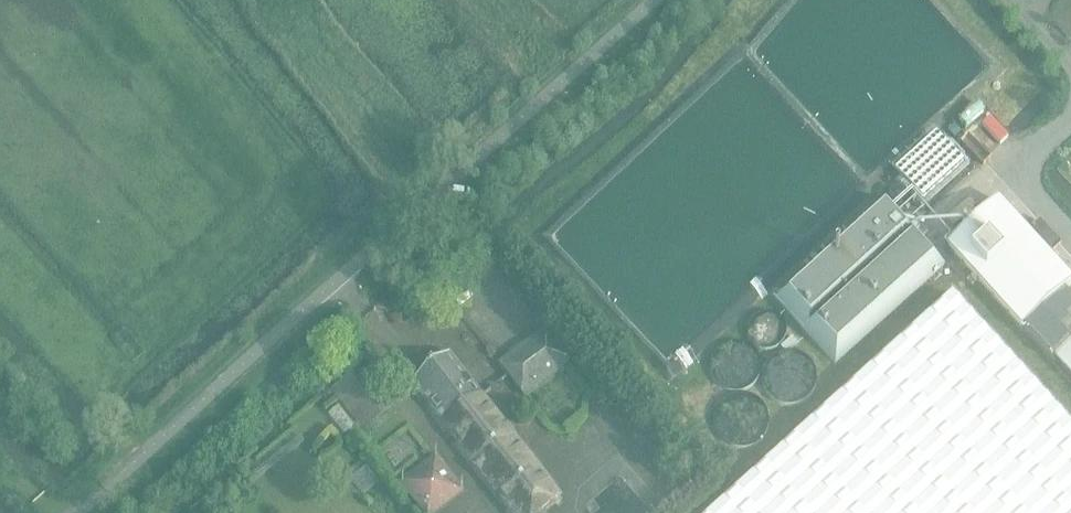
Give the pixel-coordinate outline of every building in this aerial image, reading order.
[(881,201),(774,296),(834,363),(941,268),(881,201)] [(947,248),(1022,329),(1024,327),(1070,379),(1070,299),(1064,291),(1070,284),(1070,281),(998,201),(947,248)] [(950,293),(865,371),(765,462),(709,512),(1070,512),(1070,427),(950,293)] [(525,397),(569,363),(543,329),(499,364),(525,397)] [(411,384),(474,466),(512,437),(448,355),(411,384)] [(364,430),(389,410),(357,369),(332,388),(364,430)] [(338,406),(328,414),(344,435),(354,427),(338,406)] [(512,437),(474,466),(510,512),(542,512),(560,499),(512,437)]
